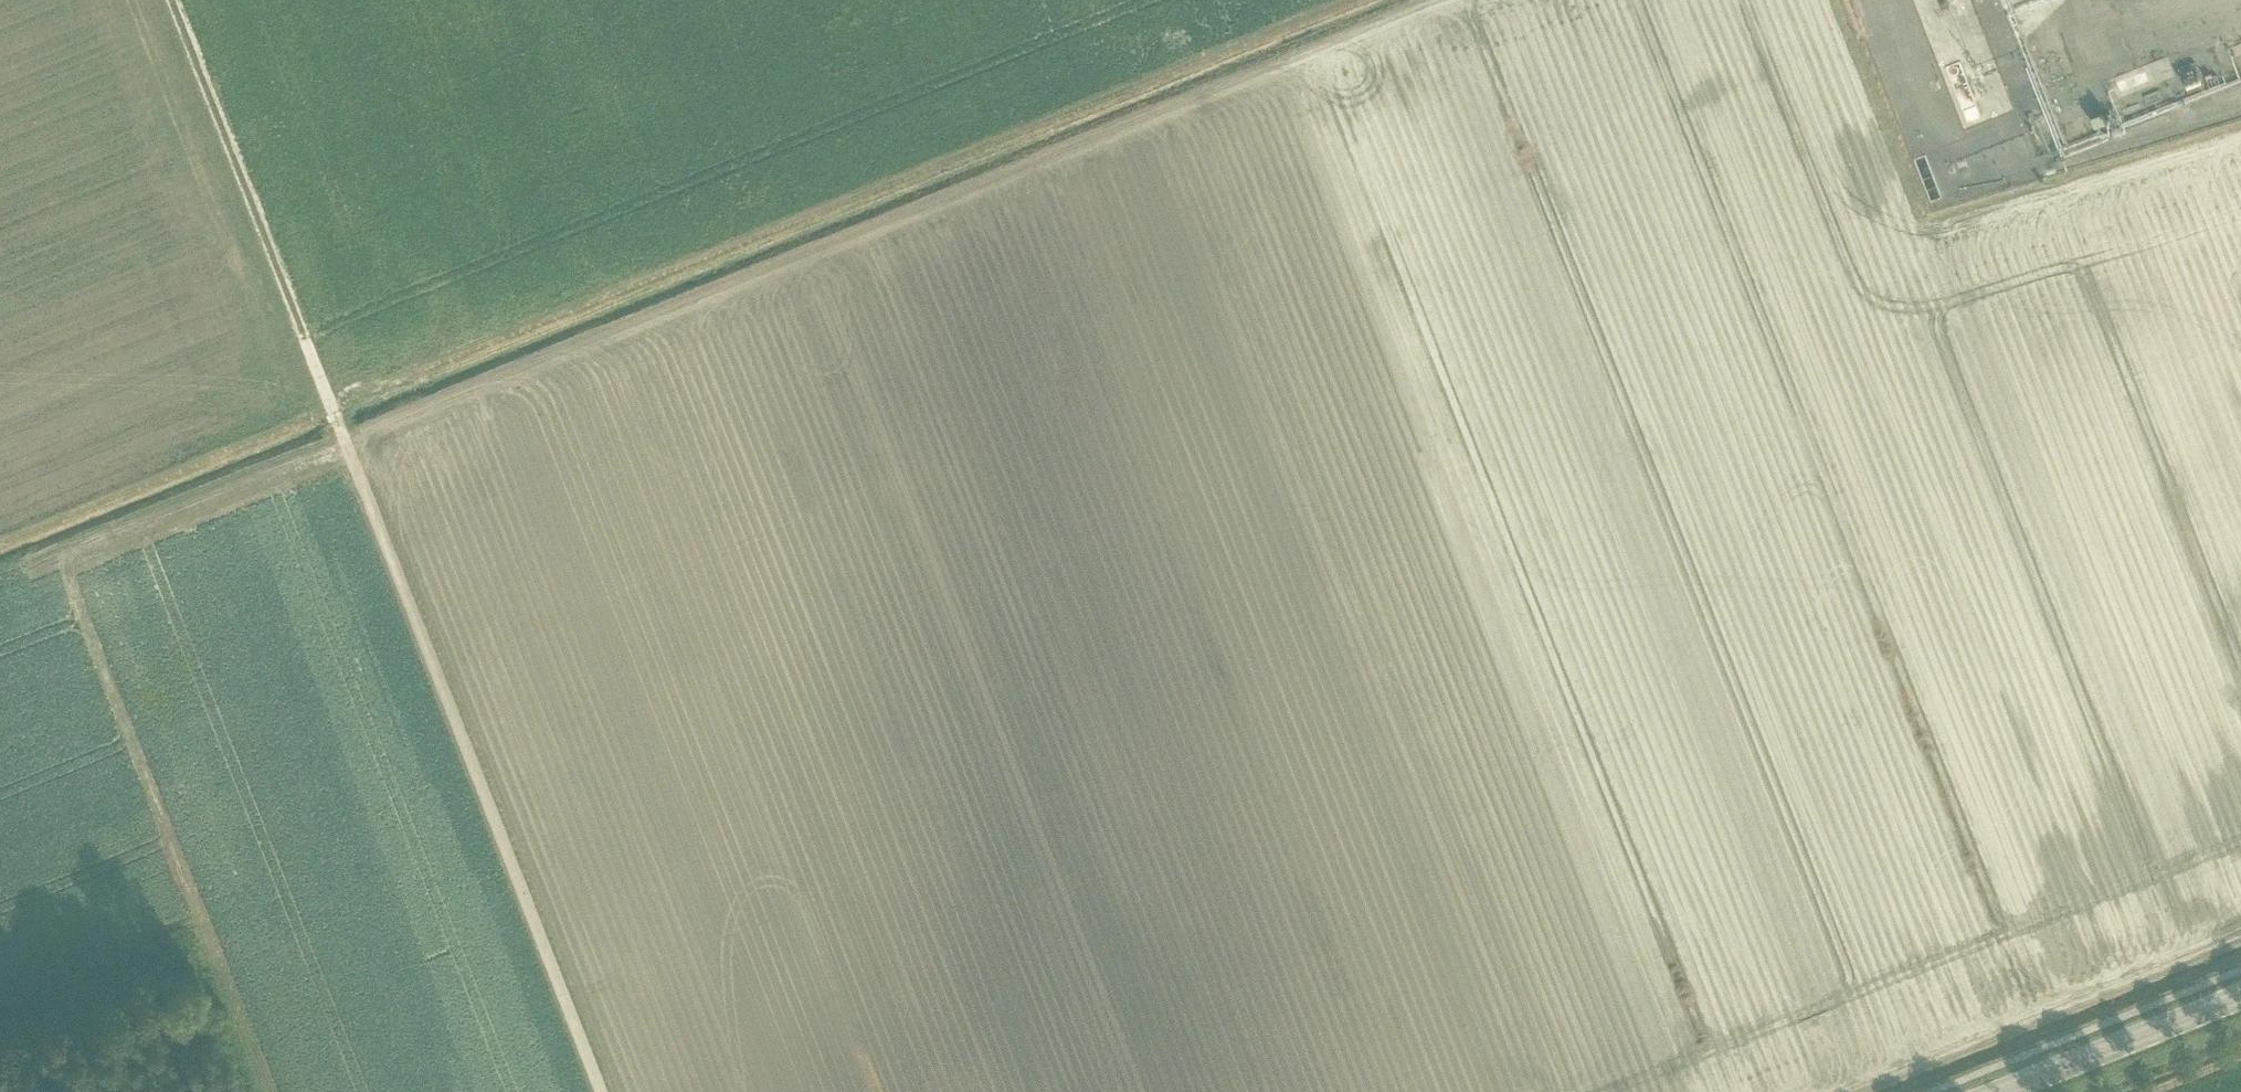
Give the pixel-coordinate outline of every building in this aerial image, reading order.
[(1917,49),(1944,42),(1953,73),(1940,77),(1952,122),(1984,114),(1983,110),(2000,106),(1988,61),(1967,66),(1974,89),(1960,93),(1954,71),(1962,69),(1957,49),(1962,48),(1966,61),(1982,57),(1976,36),(1972,37),(1962,0),(1904,0),(1917,49)] [(2097,74),(2105,94),(2143,79),(2135,59),(2097,74)] [(1959,162),(1963,177),(2002,164),(1997,150),(1959,162)]
